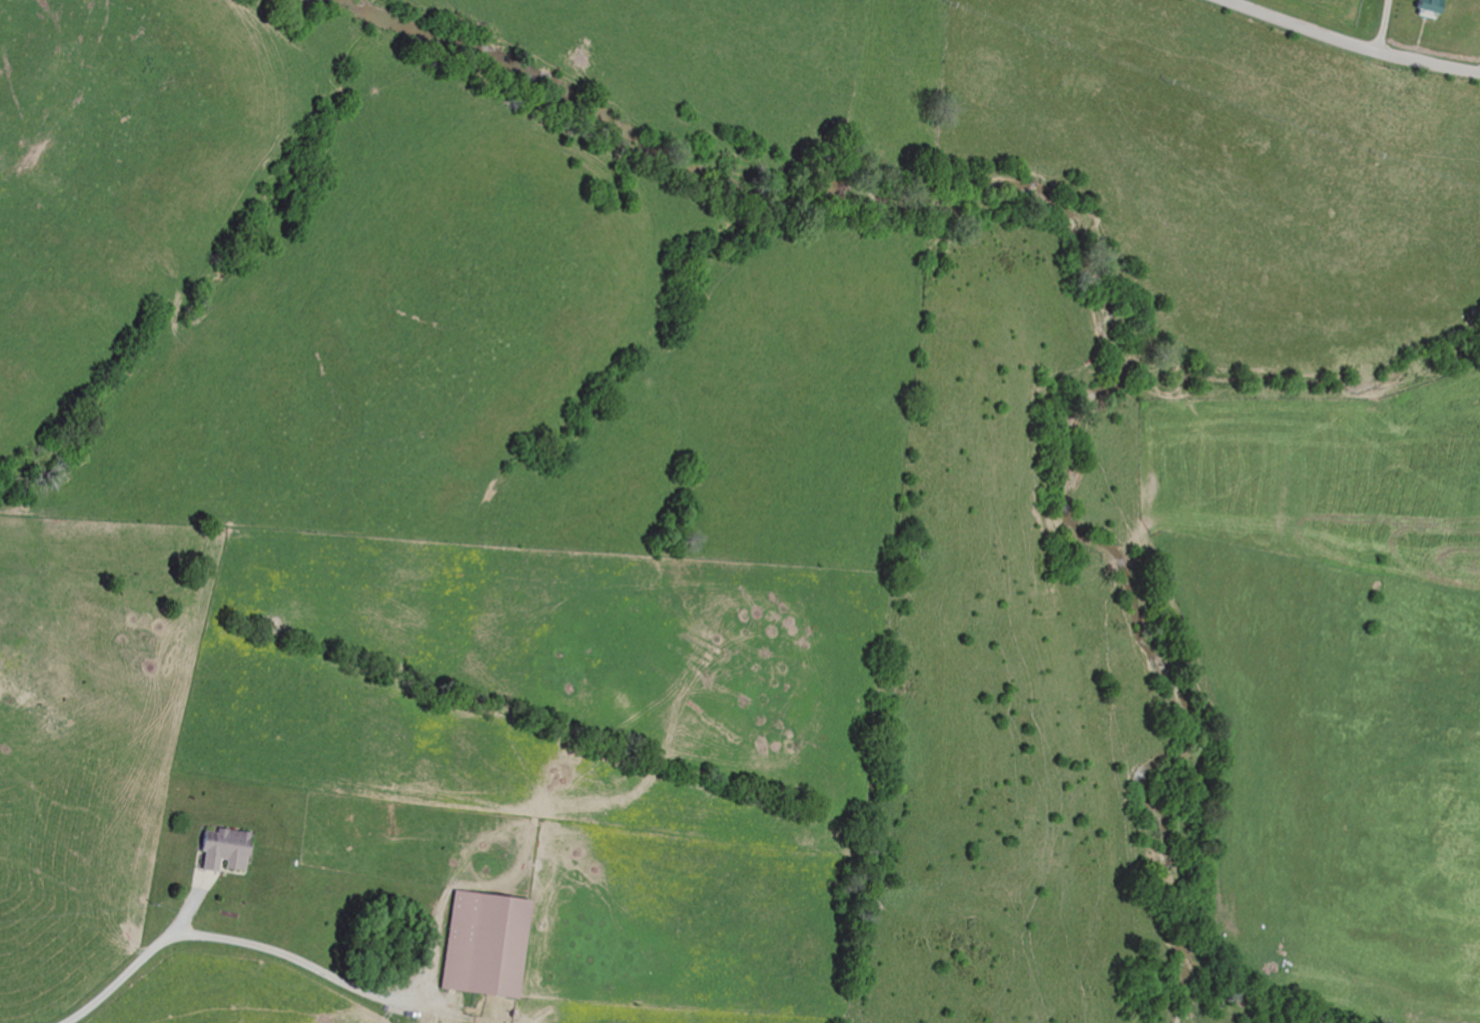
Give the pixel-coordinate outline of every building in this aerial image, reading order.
[(1409,16),(1439,16),(1439,0),(1409,0),(1409,16)] [(257,833),(211,829),(207,870),(225,872),(227,860),(254,863),(257,833)] [(528,901),(452,891),(439,991),(515,1001),(528,901)]
